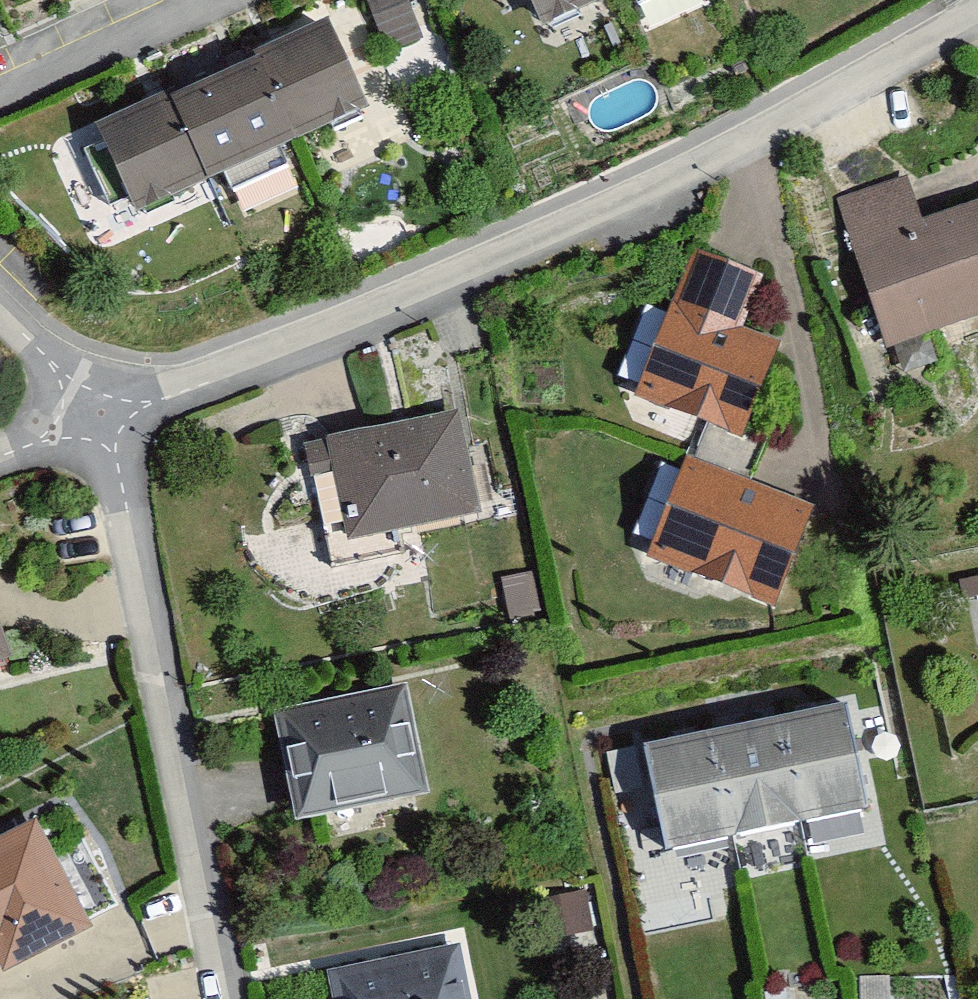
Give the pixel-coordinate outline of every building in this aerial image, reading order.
[(549,35),(627,0),(533,0),(549,35)] [(306,152),(386,116),(349,35),(270,71),(306,152)] [(306,152),(270,71),(190,107),(227,188),(306,152)] [(227,188),(190,107),(111,143),(148,224),(227,188)] [(977,334),(977,217),(928,235),(911,188),(841,213),(897,363),(977,334)] [(717,433),(755,447),(790,353),(754,339),(775,284),(704,257),(647,406),(717,433)] [(471,414),(330,449),(357,558),(498,522),(471,414)] [(717,433),(667,567),(792,614),(830,516),(763,490),(776,455),(755,447),(717,433)] [(656,546),(682,471),(660,463),(634,539),(656,546)] [(21,667),(0,606),(0,675),(21,667)] [(415,693),(289,720),(313,831),(438,804),(415,693)] [(859,719),(796,732),(818,840),(883,827),(859,719)] [(796,732),(730,747),(751,852),(818,840),(796,732)] [(730,747),(660,760),(681,866),(751,852),(730,747)] [(0,851),(0,964),(11,959),(19,976),(101,935),(47,828),(0,851)] [(338,978),(343,998),(474,998),(464,951),(338,978)]
